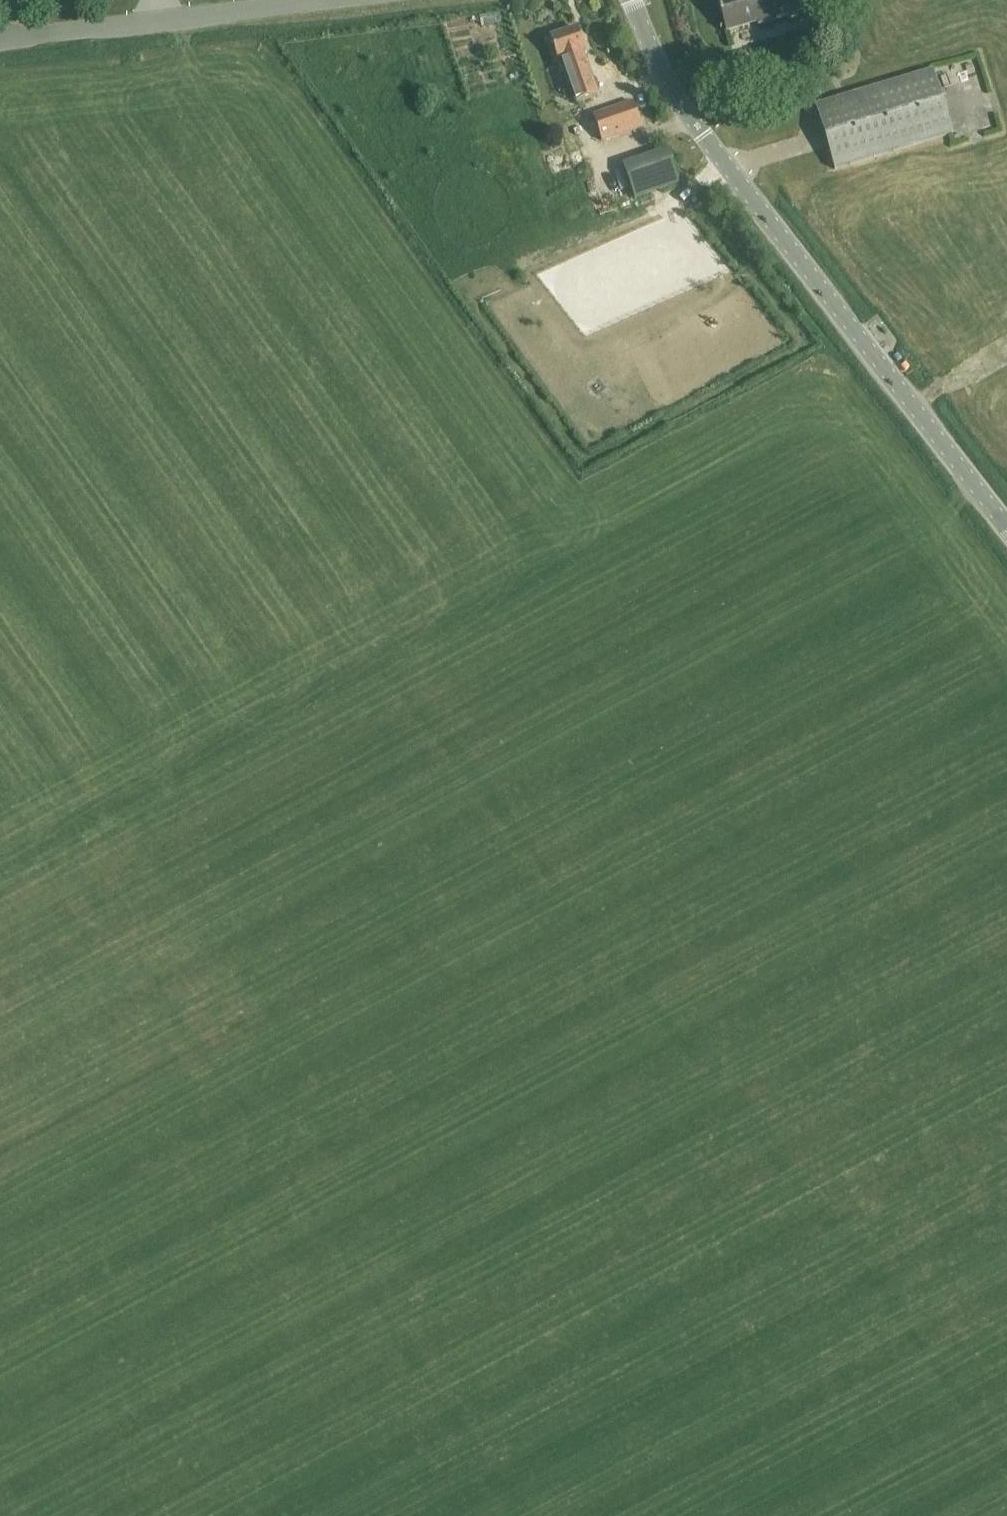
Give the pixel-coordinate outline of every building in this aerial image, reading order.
[(787,13),(789,20),(812,13),(808,0),(717,0),(720,10),(719,10),(721,15),(722,15),(727,30),(787,13)] [(578,28),(550,38),(561,70),(565,69),(576,103),(597,96),(582,52),(586,51),(578,28)] [(933,70),(886,84),(815,106),(834,169),(952,134),(933,70)] [(633,102),(592,116),(601,141),(642,127),(633,102)] [(668,150),(623,165),(634,199),(680,184),(668,150)]
